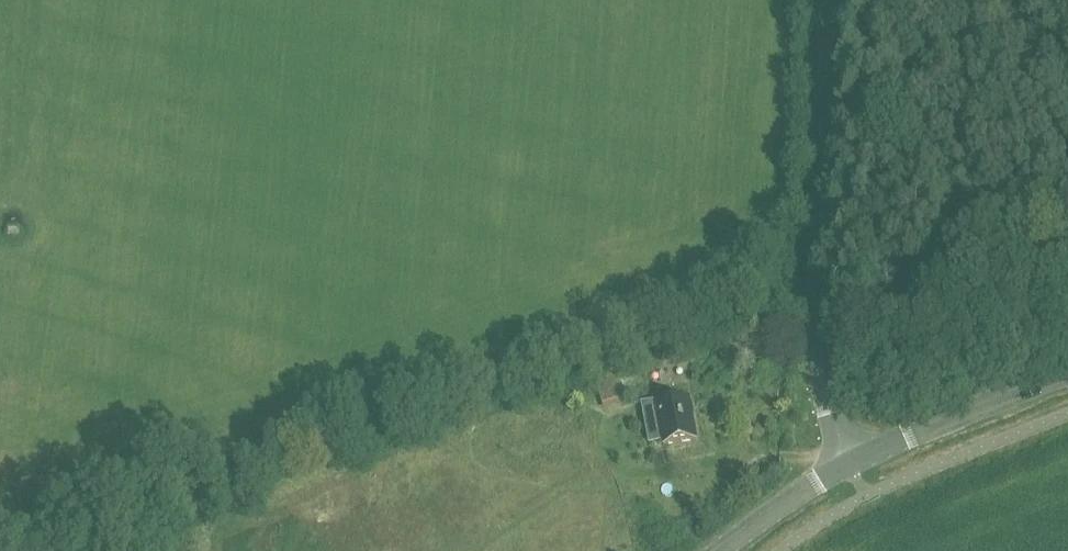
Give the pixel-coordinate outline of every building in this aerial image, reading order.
[(626,403),(615,367),(586,376),(590,390),(588,392),(591,405),(601,402),(604,411),(626,403)] [(643,405),(646,420),(659,418),(663,442),(664,446),(696,440),(689,399),(674,401),(674,399),(661,401),(643,405)]
